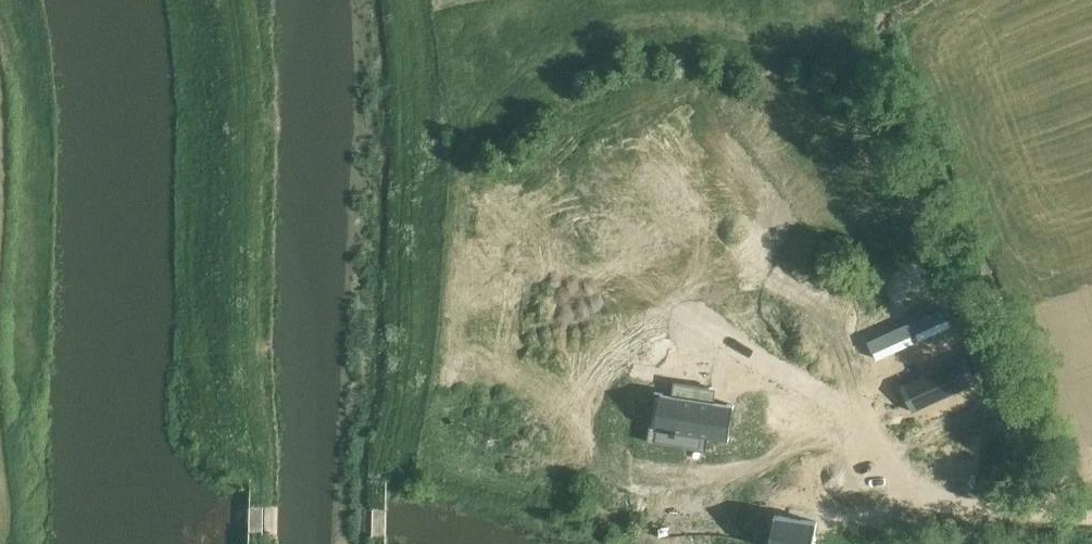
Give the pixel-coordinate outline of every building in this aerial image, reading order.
[(729,439),(734,404),(705,399),(699,398),(701,388),(701,385),(699,385),(674,381),(672,394),(655,392),(654,394),(661,395),(656,428),(671,430),(670,431),(677,432),(677,431),(709,436),(729,439)] [(774,521),(770,543),(814,543),(817,522),(790,518),(774,515),(774,521)]
